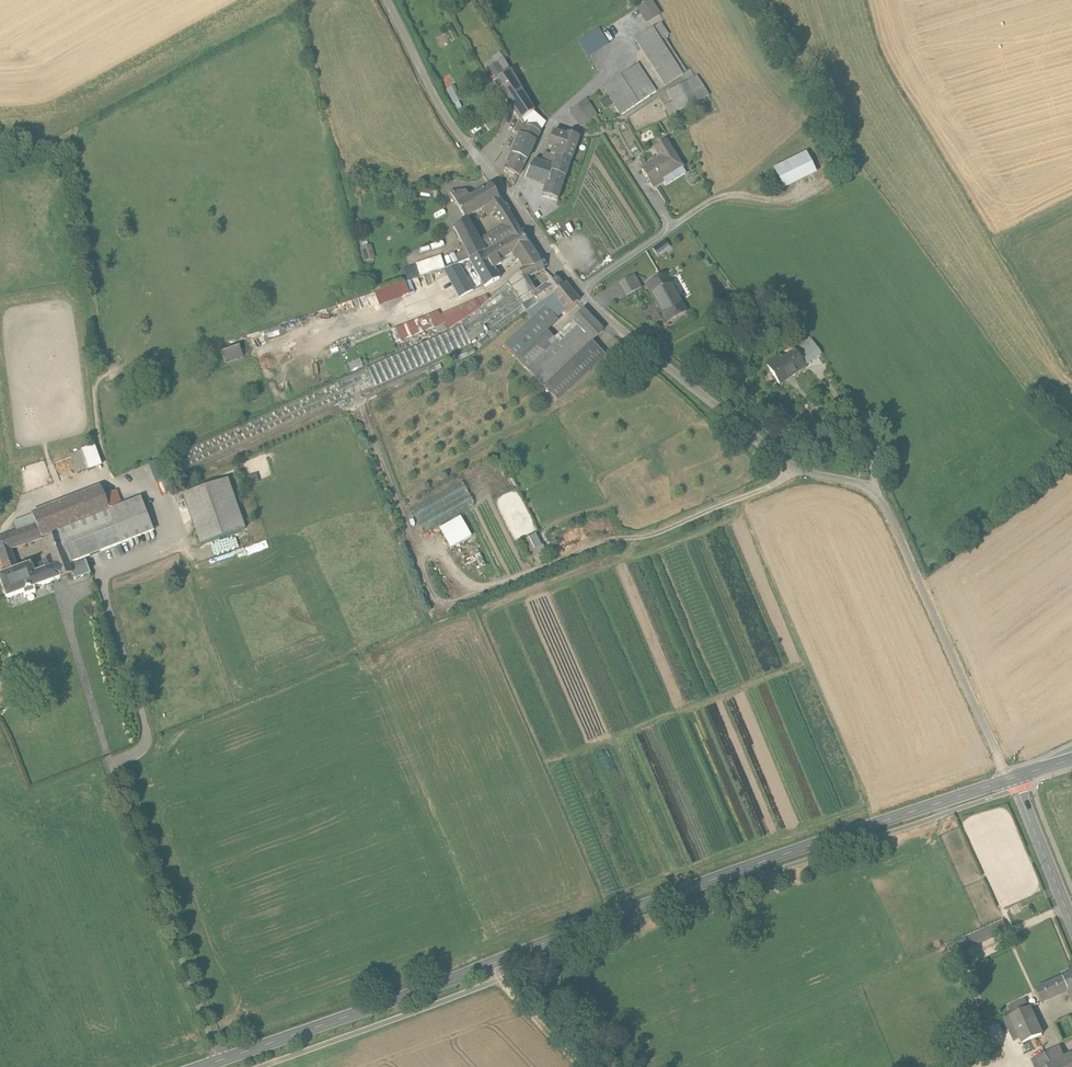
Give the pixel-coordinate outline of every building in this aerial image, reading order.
[(648,23),(659,15),(650,0),(649,0),(638,7),(648,23)] [(660,22),(652,27),(661,40),(665,37),(669,35),(660,22)] [(652,27),(634,39),(665,86),(683,75),(661,40),(652,27)] [(587,57),(609,43),(599,28),(577,41),(587,57)] [(661,40),(683,75),(687,72),(665,37),(661,40)] [(495,64),(503,59),(499,52),(491,57),(495,64)] [(493,83),(520,122),(533,113),(503,59),(495,64),(503,76),(496,81),(493,83)] [(503,76),(495,64),(488,69),(496,81),(503,76)] [(638,64),(603,87),(622,115),(656,92),(638,64)] [(697,77),(667,91),(671,102),(664,105),(669,118),(677,115),(676,111),(708,96),(697,77)] [(586,100),(570,111),(581,126),(596,116),(586,100)] [(533,113),(520,122),(524,127),(539,134),(545,123),(533,113)] [(524,127),(520,122),(514,133),(519,136),(535,143),(539,134),(524,127)] [(553,133),(547,147),(553,149),(550,155),(556,157),(570,161),(577,141),(574,140),(575,136),(567,134),(566,137),(553,133)] [(535,143),(519,136),(511,154),(526,160),(535,143)] [(665,141),(654,148),(660,159),(641,171),(653,189),(663,182),(661,180),(681,167),(665,141)] [(805,152),(771,167),(781,189),(815,174),(805,152)] [(556,157),(550,155),(545,153),(542,163),(553,167),(556,157)] [(519,175),(526,160),(511,154),(504,169),(519,175)] [(557,200),(570,161),(556,157),(553,167),(546,185),(543,196),(557,200)] [(553,167),(542,163),(533,161),(524,179),(546,185),(553,167)] [(675,178),(685,173),(682,167),(672,173),(675,178)] [(486,238),(493,248),(521,233),(491,185),(468,198),(457,205),(465,219),(490,205),(504,227),(486,238)] [(457,205),(468,198),(465,192),(450,193),(457,205)] [(467,220),(453,227),(469,260),(482,253),(485,252),(467,220)] [(485,252),(482,253),(469,260),(485,287),(499,279),(495,273),(499,271),(496,267),(501,265),(499,261),(514,253),(524,269),(538,259),(521,233),(493,248),(485,252)] [(665,241),(653,249),(658,255),(669,248),(665,241)] [(371,245),(360,248),(364,262),(375,260),(371,245)] [(416,264),(420,277),(444,268),(440,256),(416,264)] [(544,270),(538,259),(524,269),(507,284),(525,312),(526,313),(552,295),(562,286),(555,278),(553,279),(554,280),(546,286),(532,295),(523,281),(531,276),(544,270)] [(472,291),(458,265),(443,270),(460,298),(472,291)] [(665,274),(646,285),(667,323),(686,312),(677,296),(678,295),(673,286),(672,287),(665,274)] [(634,275),(620,283),(627,296),(641,288),(634,275)] [(378,305),(409,295),(404,281),(373,291),(378,305)] [(525,312),(507,284),(489,299),(480,307),(472,315),(461,322),(462,325),(468,339),(482,330),(489,338),(525,312)] [(564,284),(562,286),(552,295),(566,312),(578,302),(564,284)] [(489,299),(486,294),(474,299),(480,307),(489,299)] [(556,320),(566,312),(552,295),(526,313),(532,319),(504,346),(517,360),(546,332),(547,332),(558,322),(556,320)] [(480,307),(474,299),(440,314),(437,310),(391,328),(396,345),(434,327),(437,334),(441,332),(441,333),(447,330),(461,322),(472,315),(480,307)] [(547,332),(546,332),(517,360),(557,402),(570,390),(605,356),(592,342),(602,331),(582,310),(571,320),(572,322),(554,339),(547,332)] [(462,325),(366,369),(374,388),(471,345),(468,339),(462,325)] [(811,341),(795,352),(804,366),(821,355),(811,341)] [(239,349),(221,356),(225,367),(244,360),(239,349)] [(779,356),(766,365),(779,384),(804,366),(795,352),(794,351),(781,360),(779,356)] [(348,362),(349,369),(362,365),(360,359),(348,362)] [(374,388),(366,369),(337,382),(345,401),(374,388)] [(69,454),(77,474),(101,465),(93,445),(69,454)] [(181,492),(197,544),(243,529),(227,478),(181,492)] [(462,482),(411,512),(423,533),(474,504),(462,482)] [(45,536),(56,532),(109,511),(104,497),(100,487),(31,514),(32,515),(36,525),(40,537),(41,537),(45,536)] [(116,492),(104,497),(109,511),(121,505),(116,492)] [(109,511),(56,532),(68,564),(153,531),(140,498),(121,505),(109,511)] [(12,523),(16,532),(36,525),(32,515),(12,523)] [(460,518),(439,529),(450,548),(471,537),(460,518)] [(36,525),(16,532),(0,539),(0,576),(5,574),(2,566),(14,562),(10,550),(42,539),(41,537),(40,537),(36,525)] [(45,541),(55,567),(59,579),(72,574),(69,566),(68,564),(56,532),(45,536),(46,540),(45,541)] [(535,533),(522,539),(531,559),(547,552),(543,543),(541,544),(535,533)] [(461,561),(469,575),(486,566),(479,552),(461,561)] [(69,566),(72,574),(74,580),(90,574),(85,560),(69,566)] [(7,598),(49,582),(50,583),(60,579),(59,579),(55,567),(46,570),(43,564),(32,568),(30,565),(17,569),(14,562),(2,566),(5,574),(0,576),(0,580),(7,598)] [(1048,901),(1040,904),(1043,912),(1051,909),(1048,901)] [(1003,920),(947,945),(951,956),(1007,931),(1003,920)] [(1035,988),(1042,1003),(1067,991),(1071,1002),(1071,971),(1035,988)] [(1030,1006),(1035,1017),(1041,1014),(1032,994),(1007,1005),(1012,1015),(1030,1006)] [(1012,1015),(1008,1016),(1019,1039),(1022,1044),(1043,1035),(1035,1017),(1030,1006),(1012,1015)] [(1013,1042),(1019,1039),(1008,1016),(1003,1019),(1013,1042)] [(992,1036),(981,1041),(985,1052),(997,1047),(992,1036)] [(1034,1066),(1071,1066),(1071,1052),(1069,1053),(1064,1055),(1059,1046),(1031,1060),(1034,1066)] [(964,1066),(973,1066),(979,1064),(972,1051),(959,1058),(964,1066)]
